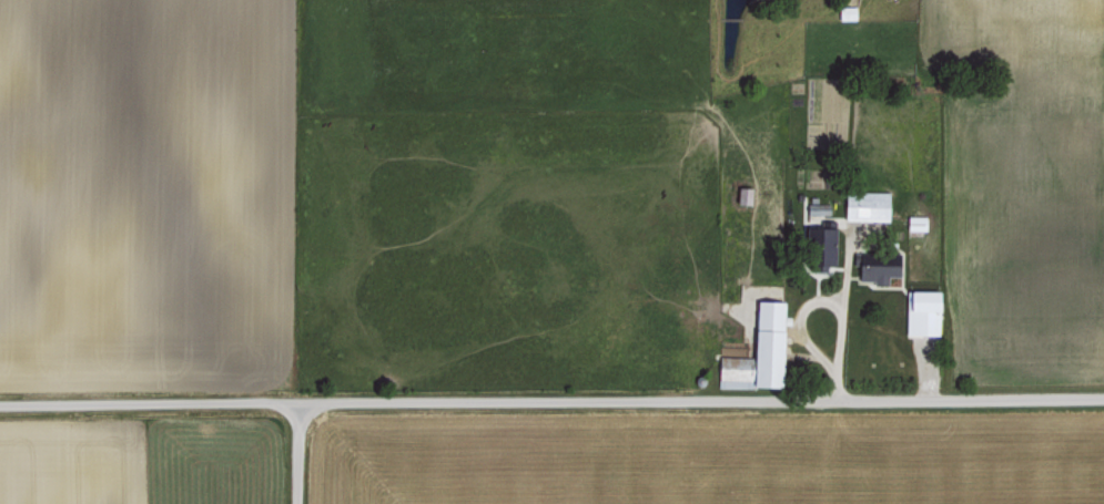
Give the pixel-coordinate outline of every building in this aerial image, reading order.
[(750,205),(750,187),(736,187),(735,204),(750,205)] [(888,192),(843,191),(842,220),(888,221),(888,192)] [(905,230),(925,230),(926,216),(906,215),(905,230)] [(831,228),(801,227),(801,265),(830,265),(831,228)] [(938,336),(939,291),(905,290),(904,335),(938,336)] [(716,387),(781,387),(782,316),(783,316),(783,301),(753,300),(752,357),(716,356),(716,387)]
